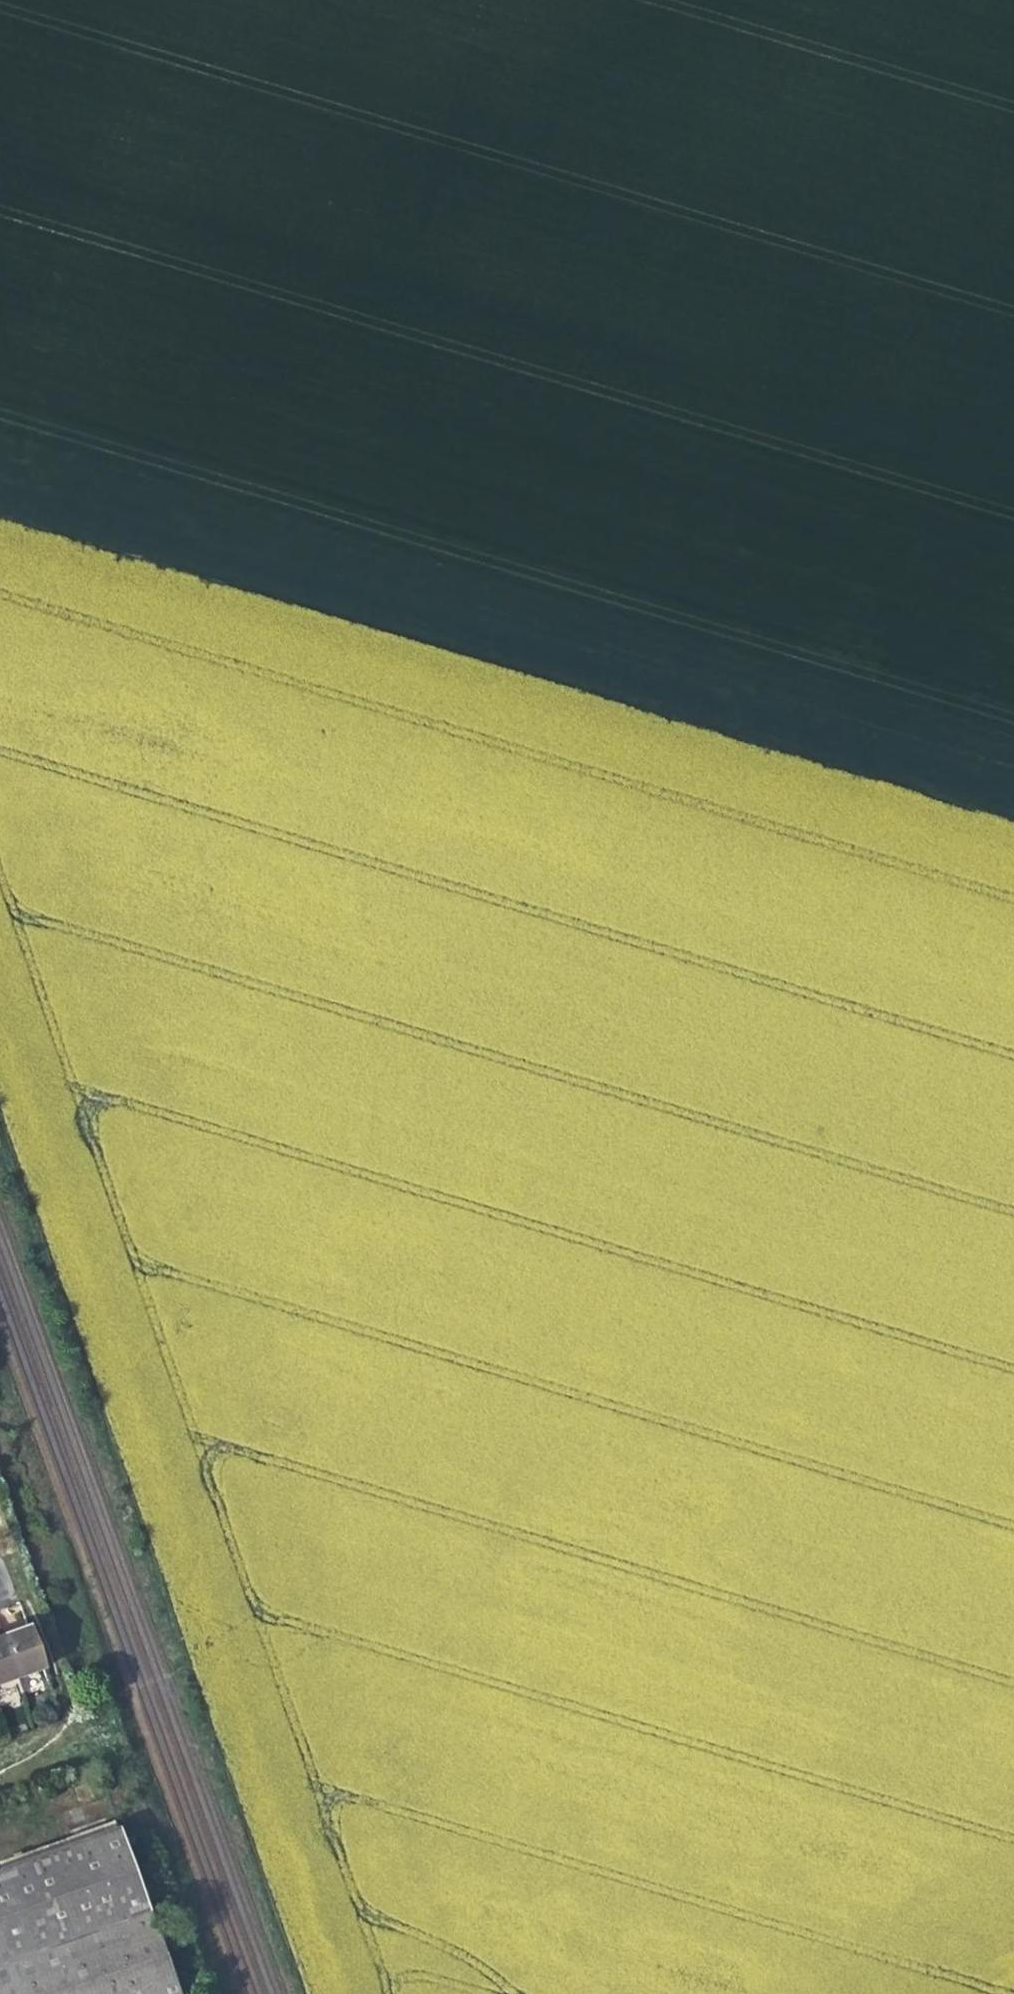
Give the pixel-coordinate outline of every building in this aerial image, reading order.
[(0,1639),(0,1650),(11,1681),(37,1672),(24,1634),(23,1631),(9,1636),(0,1639)] [(11,1681),(0,1650),(0,1705),(12,1700),(7,1683),(11,1681)] [(112,1831),(0,1870),(0,1993),(170,1993),(112,1831)]
